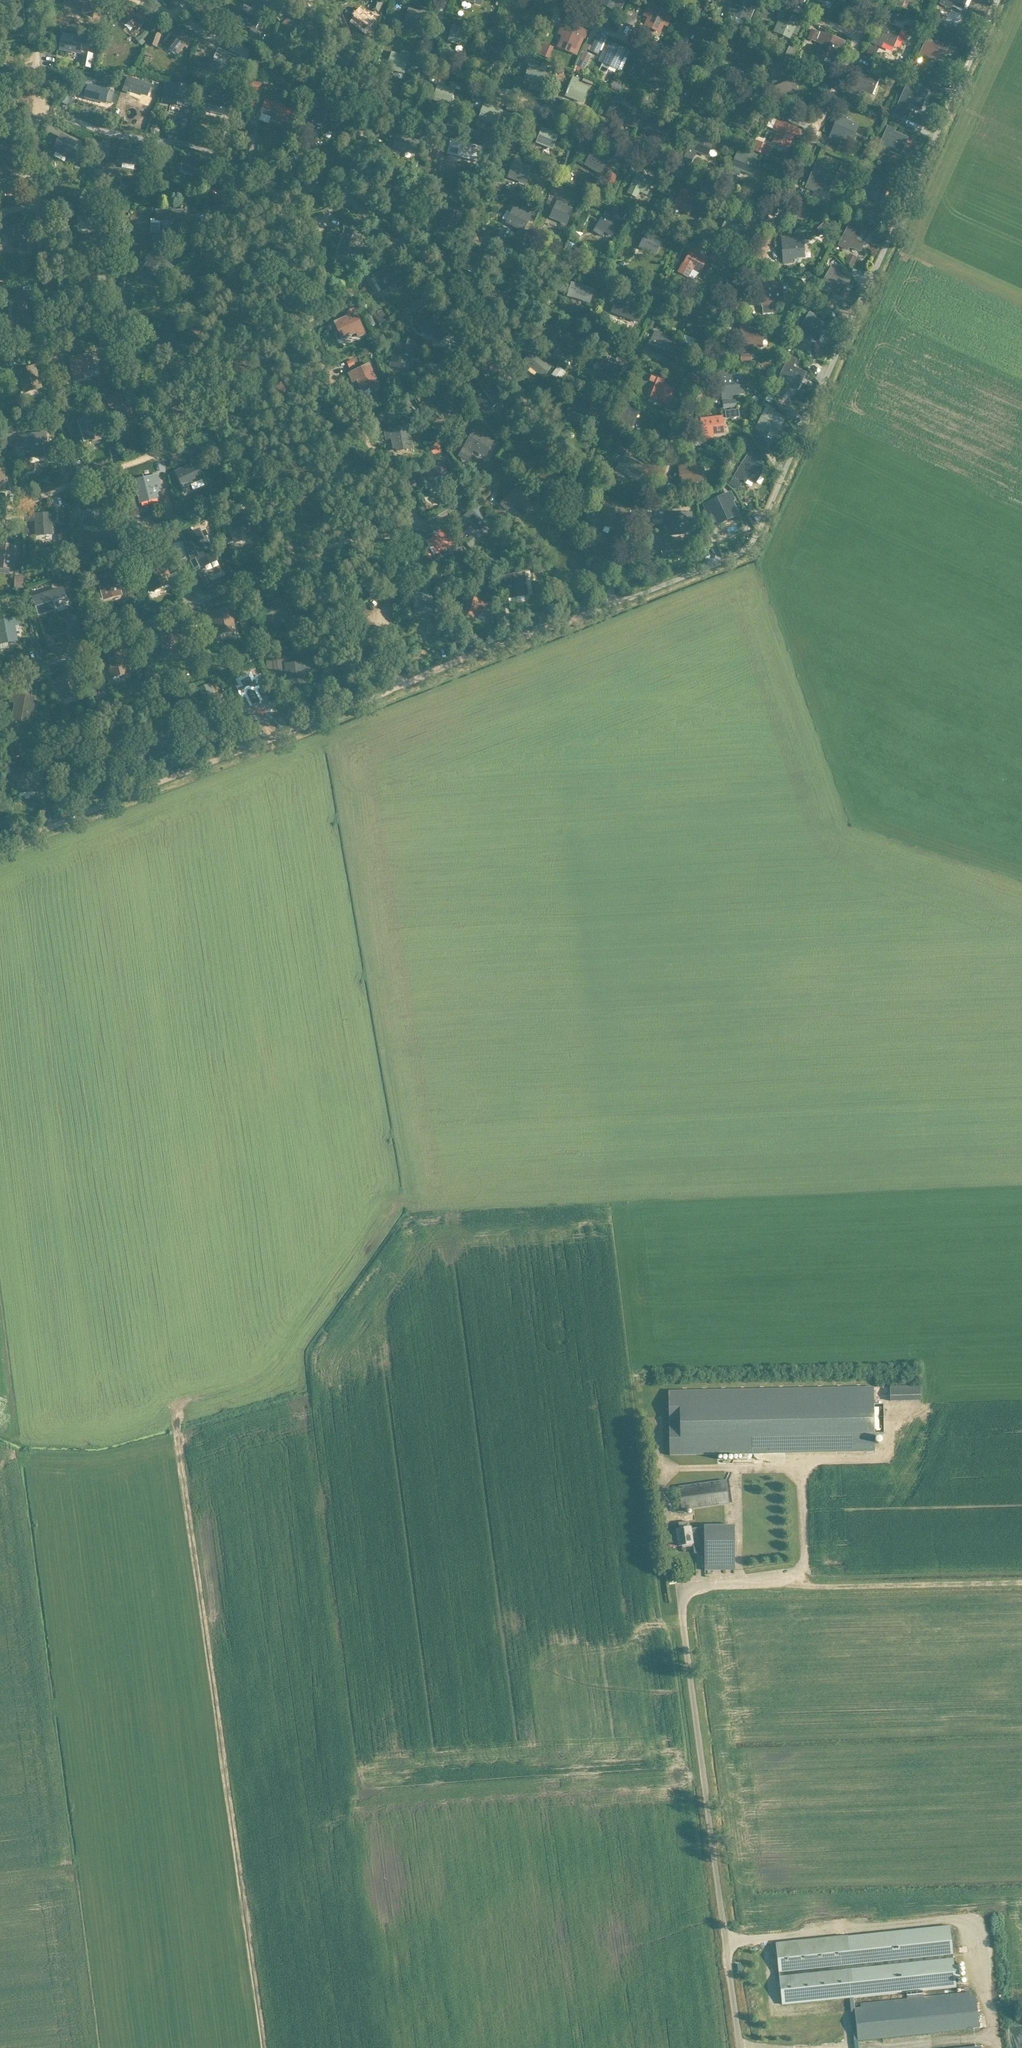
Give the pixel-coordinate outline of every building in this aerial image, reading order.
[(67,2),(85,8),(83,13),(93,16),(96,6),(87,3),(88,0),(67,0),(67,2)] [(600,3),(620,12),(626,0),(602,0),(600,3)] [(750,0),(734,0),(735,1),(730,13),(749,21),(754,8),(749,6),(751,0),(750,0)] [(666,16),(667,13),(650,5),(646,14),(650,16),(646,25),(660,31),(662,25),(667,27),(671,18),(666,16)] [(247,25),(252,28),(248,34),(258,39),(263,31),(257,28),(264,14),(253,8),(252,10),(244,6),(238,18),(247,23),(247,25)] [(358,8),(347,23),(357,30),(358,29),(362,32),(362,31),(366,34),(376,20),(358,8)] [(278,9),(273,13),(277,19),(282,15),(278,9)] [(131,10),(124,17),(138,31),(145,24),(142,21),(145,17),(140,12),(136,15),(131,10)] [(405,24),(411,26),(421,29),(426,11),(422,10),(421,14),(409,10),(405,24)] [(796,36),(803,22),(781,12),(778,17),(782,19),(776,32),(783,34),(782,37),(789,40),(792,34),(796,36)] [(935,13),(931,22),(948,29),(952,20),(935,13)] [(679,26),(687,29),(691,20),(683,17),(679,26)] [(628,25),(633,27),(636,20),(630,18),(628,25)] [(284,23),(297,39),(305,32),(295,21),(292,23),(289,19),(284,23)] [(887,25),(888,22),(882,20),(872,42),(881,46),(883,41),(892,45),(899,31),(887,25)] [(563,36),(560,43),(575,48),(580,36),(584,38),(587,31),(564,22),(558,35),(563,36)] [(741,25),(739,31),(746,34),(748,28),(741,25)] [(692,35),(696,37),(692,46),(705,52),(713,34),(696,26),(692,35)] [(172,35),(166,42),(178,52),(188,40),(172,27),(168,32),(172,35)] [(449,40),(465,46),(470,28),(466,27),(465,31),(453,27),(449,40)] [(139,37),(136,40),(141,46),(145,42),(143,40),(150,33),(146,30),(140,37),(139,37)] [(809,37),(816,40),(819,32),(812,30),(809,37)] [(152,33),(149,44),(157,47),(160,36),(152,33)] [(822,44),(819,53),(823,55),(832,58),(837,46),(842,48),(844,42),(839,40),(821,33),(819,39),(821,40),(819,43),(822,44)] [(920,55),(928,59),(931,55),(940,60),(947,45),(935,39),(937,36),(931,34),(920,55)] [(592,46),(586,43),(582,51),(586,52),(587,50),(598,55),(605,41),(596,37),(592,46)] [(62,38),(60,52),(80,54),(82,41),(62,38)] [(603,62),(603,64),(610,67),(610,65),(617,69),(617,68),(618,67),(622,69),(630,52),(626,50),(607,42),(604,48),(609,50),(603,62)] [(539,55),(549,59),(554,48),(543,44),(539,55)] [(503,49),(491,45),(486,59),(502,64),(508,47),(504,45),(503,49)] [(866,54),(874,58),(879,49),(871,45),(866,54)] [(739,67),(753,72),(760,54),(742,47),(738,56),(743,57),(739,67)] [(789,47),(784,58),(790,61),(795,50),(789,47)] [(215,58),(210,68),(217,72),(218,70),(236,79),(249,52),(241,49),(238,55),(233,53),(231,57),(219,51),(216,58),(215,58)] [(583,53),(579,60),(580,61),(587,64),(591,57),(583,53)] [(84,54),(82,66),(90,68),(93,55),(84,54)] [(388,68),(404,73),(409,55),(405,54),(404,58),(392,54),(388,68)] [(515,63),(525,66),(528,58),(517,55),(515,63)] [(778,59),(770,62),(773,70),(780,67),(778,59)] [(580,61),(578,67),(584,70),(587,64),(580,61)] [(648,82),(662,89),(670,70),(651,62),(648,68),(653,70),(648,82)] [(913,70),(918,73),(922,66),(916,63),(913,70)] [(636,64),(633,72),(641,75),(644,67),(636,64)] [(525,79),(542,84),(547,66),(543,65),(542,69),(529,65),(525,79)] [(850,90),(859,94),(861,89),(870,93),(877,78),(865,73),(866,70),(860,68),(850,90)] [(773,83),(779,96),(788,92),(790,96),(798,92),(790,75),(773,83)] [(82,77),(81,84),(89,86),(86,98),(105,103),(105,101),(111,103),(114,94),(108,92),(108,91),(95,87),(96,81),(82,77)] [(129,89),(147,95),(151,86),(128,78),(126,83),(130,84),(129,89)] [(588,88),(577,84),(578,80),(573,78),(566,95),(583,102),(588,88)] [(434,99),(450,105),(454,91),(442,87),(444,83),(440,82),(434,99)] [(689,92),(691,86),(682,82),(679,88),(689,92)] [(900,103),(908,107),(910,103),(919,107),(926,92),(914,87),(915,84),(910,82),(900,103)] [(712,104),(716,92),(694,83),(692,88),(696,90),(691,103),(705,108),(707,102),(712,104)] [(247,95),(257,98),(260,86),(250,84),(247,95)] [(166,94),(164,104),(184,107),(186,95),(188,96),(189,90),(169,86),(168,95),(166,94)] [(602,95),(610,99),(612,94),(614,96),(616,92),(605,87),(602,95)] [(847,98),(849,99),(848,102),(853,104),(854,101),(857,102),(859,96),(849,92),(847,98)] [(145,96),(143,101),(152,104),(154,99),(145,96)] [(248,96),(246,104),(254,106),(257,99),(248,96)] [(230,106),(230,104),(228,103),(229,99),(224,98),(223,102),(207,98),(206,100),(204,110),(211,112),(211,109),(221,112),(220,114),(227,116),(230,106)] [(607,115),(623,123),(627,114),(629,110),(618,105),(620,101),(615,99),(607,115)] [(727,109),(734,113),(740,103),(732,99),(727,109)] [(266,100),(261,112),(290,124),(294,112),(266,100)] [(488,106),(490,102),(486,101),(479,118),(495,124),(500,110),(488,106)] [(741,112),(735,124),(748,131),(752,123),(757,114),(740,104),(737,110),(741,112)] [(911,110),(898,104),(895,111),(908,117),(911,110)] [(329,130),(333,132),(339,121),(319,111),(314,122),(320,125),(321,123),(330,128),(329,130)] [(840,115),(830,138),(839,141),(841,137),(850,141),(856,126),(844,121),(845,118),(840,115)] [(635,128),(639,120),(631,116),(627,124),(635,128)] [(643,135),(649,137),(650,132),(663,136),(666,127),(667,122),(649,116),(646,125),(643,135)] [(451,117),(448,125),(457,128),(460,121),(451,117)] [(179,118),(177,130),(185,131),(187,120),(179,118)] [(774,141),(779,143),(788,147),(793,135),(798,137),(800,132),(778,122),(774,130),(779,132),(774,141)] [(893,133),(894,131),(888,128),(879,150),(887,154),(889,150),(899,154),(905,138),(893,133)] [(537,142),(553,148),(559,131),(555,130),(554,133),(542,129),(537,142)] [(502,134),(499,141),(508,145),(512,138),(502,134)] [(686,152),(695,156),(697,151),(706,155),(712,142),(694,134),(686,152)] [(59,136),(51,152),(72,163),(74,160),(82,164),(88,153),(80,149),(81,147),(59,136)] [(396,149),(417,154),(420,143),(397,136),(395,143),(397,144),(396,149)] [(753,150),(766,156),(770,146),(757,140),(753,150)] [(484,149),(452,141),(450,147),(451,147),(449,154),(458,156),(480,162),(484,149)] [(827,147),(836,151),(839,145),(829,141),(827,147)] [(585,164),(600,173),(602,169),(608,161),(597,155),(599,151),(595,148),(589,158),(585,164)] [(118,162),(137,165),(138,163),(139,153),(120,150),(118,162)] [(570,151),(566,150),(564,153),(565,157),(563,162),(561,165),(562,169),(566,169),(568,167),(567,163),(569,157),(571,155),(570,151)] [(738,153),(730,172),(739,175),(741,171),(752,175),(758,162),(755,160),(756,157),(747,153),(745,156),(738,153)] [(683,161),(688,163),(691,156),(686,154),(683,161)] [(522,164),(524,159),(517,156),(509,178),(527,186),(534,168),(522,164)] [(181,169),(200,177),(204,168),(185,159),(181,169)] [(2,177),(2,174),(6,174),(7,178),(12,178),(10,161),(0,162),(0,177),(2,177)] [(843,163),(839,171),(852,177),(856,169),(843,163)] [(884,170),(891,173),(894,166),(887,163),(884,170)] [(821,170),(822,168),(817,165),(807,187),(816,191),(818,186),(827,190),(833,175),(821,170)] [(631,166),(628,174),(633,176),(636,168),(631,166)] [(643,176),(644,172),(639,170),(635,179),(631,187),(628,194),(637,198),(640,191),(647,194),(653,181),(643,176)] [(727,180),(734,183),(737,176),(730,173),(727,180)] [(860,197),(868,201),(871,197),(880,201),(887,187),(875,181),(876,178),(871,176),(860,197)] [(396,188),(391,200),(404,205),(409,194),(396,188)] [(552,189),(548,197),(555,200),(559,192),(552,189)] [(673,206),(689,215),(696,202),(685,196),(687,192),(682,190),(677,199),(673,206)] [(561,206),(563,202),(558,200),(555,208),(551,217),(567,224),(571,215),(572,210),(561,206)] [(505,223),(523,233),(532,216),(520,210),(523,205),(516,202),(505,223)] [(441,226),(453,230),(455,225),(452,224),(456,212),(460,214),(462,208),(451,204),(449,210),(447,209),(441,226)] [(532,208),(529,214),(534,216),(537,211),(532,208)] [(619,209),(616,214),(622,219),(625,214),(619,209)] [(866,215),(873,219),(876,213),(869,210),(866,215)] [(156,219),(150,219),(150,234),(174,233),(174,229),(180,229),(180,227),(182,227),(182,223),(180,222),(182,221),(182,214),(180,213),(180,212),(172,212),(161,212),(156,211),(156,219)] [(597,226),(594,232),(601,236),(605,231),(612,236),(617,227),(619,223),(609,217),(611,213),(607,211),(602,218),(597,226)] [(721,231),(736,239),(743,226),(733,220),(735,217),(730,214),(721,231)] [(88,216),(78,218),(80,232),(85,232),(84,227),(96,225),(96,230),(102,230),(101,223),(103,223),(102,221),(101,221),(100,215),(88,216)] [(835,231),(826,222),(817,230),(826,239),(835,231)] [(855,229),(856,226),(851,224),(840,245),(848,249),(850,245),(859,250),(866,235),(855,229)] [(28,227),(6,228),(6,234),(6,235),(11,235),(12,241),(12,248),(12,251),(29,250),(29,247),(28,227)] [(364,243),(366,237),(346,230),(339,249),(355,255),(360,241),(364,243)] [(651,236),(653,232),(648,230),(644,238),(640,247),(656,254),(662,241),(651,236)] [(132,234),(131,242),(143,243),(144,235),(132,234)] [(782,239),(784,263),(793,262),(793,257),(803,257),(802,240),(788,241),(788,238),(782,239)] [(118,253),(133,254),(134,245),(119,243),(118,253)] [(696,254),(698,250),(693,247),(679,273),(689,278),(694,269),(700,272),(707,259),(696,254)] [(475,268),(472,273),(477,275),(483,262),(479,260),(478,261),(473,259),(475,254),(471,252),(464,266),(469,268),(470,266),(475,268)] [(713,252),(710,259),(715,262),(718,255),(713,252)] [(143,271),(156,281),(165,269),(169,272),(173,267),(155,254),(143,271)] [(853,267),(856,257),(847,254),(844,264),(853,267)] [(108,259),(110,268),(119,266),(118,257),(108,259)] [(360,257),(357,266),(364,268),(367,259),(360,257)] [(376,277),(384,290),(396,284),(398,288),(404,285),(393,267),(376,277)] [(830,290),(839,295),(847,281),(836,275),(837,272),(832,269),(820,290),(828,295),(830,290)] [(767,282),(761,283),(763,307),(772,306),(771,301),(782,301),(781,293),(787,293),(787,284),(780,284),(767,285),(767,282)] [(583,298),(583,300),(587,301),(589,297),(591,298),(593,291),(572,284),(569,296),(573,297),(574,295),(583,298)] [(603,284),(598,297),(605,300),(609,286),(603,284)] [(492,288),(484,301),(502,313),(511,301),(492,288)] [(605,304),(613,308),(619,292),(611,288),(605,304)] [(351,290),(341,294),(344,300),(354,296),(351,290)] [(815,298),(822,301),(825,295),(819,291),(815,298)] [(8,296),(9,306),(15,306),(15,313),(15,314),(16,314),(16,318),(26,317),(25,305),(27,305),(26,294),(8,296)] [(616,307),(618,308),(616,312),(637,320),(641,309),(619,300),(616,307)] [(350,316),(337,322),(343,338),(357,332),(359,336),(364,334),(354,310),(348,313),(350,316)] [(381,311),(374,317),(380,325),(388,319),(381,311)] [(798,335),(806,339),(808,335),(817,340),(825,326),(814,319),(815,317),(810,314),(798,335)] [(422,327),(425,332),(429,329),(438,340),(450,331),(438,315),(422,327)] [(685,333),(701,340),(707,327),(696,322),(697,318),(692,316),(685,333)] [(571,333),(580,338),(583,333),(574,327),(571,333)] [(741,327),(741,351),(751,351),(751,346),(761,346),(761,330),(747,330),(747,327),(741,327)] [(564,347),(573,352),(580,339),(574,336),(573,337),(562,332),(557,341),(565,345),(564,347)] [(648,349),(654,352),(663,356),(670,343),(659,338),(660,334),(656,332),(648,349)] [(398,345),(392,364),(408,369),(412,355),(417,357),(419,351),(415,349),(416,344),(408,336),(405,347),(398,345)] [(803,343),(802,341),(798,338),(795,344),(801,347),(803,343)] [(70,359),(74,379),(81,378),(80,373),(93,370),(90,355),(70,359)] [(539,374),(542,377),(550,368),(535,355),(527,365),(531,368),(533,366),(540,372),(539,374)] [(604,360),(598,373),(606,377),(605,378),(616,383),(622,369),(625,370),(628,363),(617,358),(616,360),(608,356),(606,361),(604,360)] [(347,362),(344,363),(347,369),(349,368),(355,365),(359,364),(356,357),(352,359),(347,362)] [(762,364),(765,370),(772,367),(768,360),(762,364)] [(792,368),(793,365),(788,362),(777,384),(785,388),(787,384),(796,389),(804,374),(792,368)] [(352,380),(357,378),(363,390),(377,383),(369,365),(350,374),(352,380)] [(22,381),(25,391),(40,386),(37,377),(34,367),(19,372),(22,381)] [(560,381),(566,373),(558,367),(552,375),(560,381)] [(600,390),(604,377),(590,373),(586,386),(600,390)] [(732,398),(732,393),(742,393),(741,376),(728,377),(727,374),(721,375),(723,399),(732,398)] [(104,376),(96,377),(98,385),(106,383),(104,376)] [(651,396),(668,403),(673,389),(662,385),(664,381),(658,379),(651,396)] [(480,399),(489,410),(503,400),(491,384),(473,397),(477,402),(480,399)] [(772,391),(781,396),(784,390),(775,386),(772,391)] [(111,398),(120,416),(134,410),(125,391),(111,398)] [(423,392),(417,397),(420,401),(426,397),(423,392)] [(590,411),(592,406),(585,403),(582,402),(582,403),(572,399),(567,411),(587,419),(589,414),(591,415),(589,420),(596,422),(600,412),(593,410),(592,412),(590,411)] [(62,400),(58,402),(63,410),(70,405),(68,402),(64,403),(62,400)] [(419,406),(424,411),(430,406),(425,401),(419,406)] [(639,413),(628,408),(630,404),(624,401),(616,418),(632,426),(639,413)] [(772,412),(773,410),(767,407),(756,429),(764,433),(767,428),(776,433),(783,419),(772,412)] [(727,419),(739,417),(738,410),(727,411),(727,419)] [(64,412),(55,416),(59,425),(67,422),(64,412)] [(491,414),(486,418),(492,425),(497,421),(491,414)] [(73,425),(74,431),(79,429),(83,443),(100,438),(93,418),(73,425)] [(713,439),(712,434),(722,433),(721,418),(702,420),(704,440),(713,439)] [(411,446),(407,426),(386,431),(388,440),(392,439),(395,450),(411,446)] [(459,457),(467,462),(474,450),(483,455),(491,441),(483,436),(474,431),(459,457)] [(19,437),(19,439),(20,443),(25,443),(27,457),(43,454),(41,440),(46,440),(45,433),(19,437)] [(438,442),(430,447),(435,454),(443,449),(438,442)] [(618,444),(614,451),(620,455),(624,448),(618,444)] [(654,450),(649,457),(656,461),(661,454),(654,450)] [(547,458),(550,455),(546,451),(530,465),(544,481),(557,469),(547,458)] [(645,467),(630,458),(632,455),(627,452),(617,468),(637,480),(645,467)] [(746,476),(754,482),(763,468),(752,461),(754,458),(748,455),(735,476),(743,481),(746,476)] [(452,458),(445,463),(451,471),(457,467),(452,458)] [(717,462),(719,468),(728,466),(726,459),(717,462)] [(189,484),(202,478),(195,464),(177,473),(185,491),(191,489),(189,484)] [(423,474),(426,479),(430,477),(437,489),(451,482),(441,464),(423,474)] [(690,481),(700,480),(699,466),(679,468),(682,487),(691,486),(690,481)] [(158,497),(154,483),(159,482),(157,476),(131,482),(133,488),(137,487),(141,502),(158,497)] [(730,483),(736,488),(740,481),(734,477),(730,483)] [(600,490),(599,479),(591,479),(591,480),(585,480),(586,490),(591,490),(591,491),(600,490)] [(506,508),(510,505),(520,514),(531,503),(516,489),(502,504),(506,508)] [(712,514),(716,512),(720,521),(735,514),(729,502),(732,501),(730,495),(708,506),(712,514)] [(606,508),(601,520),(616,527),(620,518),(625,520),(629,511),(607,500),(604,506),(606,508)] [(81,503),(81,512),(85,512),(84,524),(101,525),(102,515),(103,505),(81,503)] [(471,520),(479,530),(490,520),(477,505),(463,518),(467,523),(471,520)] [(51,520),(56,519),(55,513),(36,515),(36,521),(37,534),(51,533),(51,520)] [(672,524),(672,534),(689,533),(688,520),(691,519),(691,513),(666,515),(667,524),(672,524)] [(229,522),(235,541),(250,537),(246,523),(251,522),(249,516),(229,522)] [(166,523),(166,524),(167,529),(177,528),(175,517),(170,518),(169,518),(169,519),(168,519),(168,520),(167,520),(167,521),(166,522),(166,523)] [(434,538),(429,541),(435,554),(433,555),(435,559),(449,552),(447,548),(453,545),(443,528),(432,534),(434,538)] [(177,541),(178,543),(187,540),(186,537),(190,535),(188,531),(183,533),(182,530),(171,534),(175,542),(177,541)] [(67,533),(59,534),(60,542),(68,541),(67,533)] [(191,545),(186,548),(188,550),(189,554),(194,551),(200,564),(215,556),(211,547),(206,538),(203,540),(199,533),(187,539),(191,545)] [(472,534),(465,541),(470,547),(477,540),(472,534)] [(648,546),(647,547),(658,554),(659,552),(659,553),(665,542),(654,535),(647,546),(648,546)] [(12,567),(15,547),(0,545),(0,566),(12,567)] [(130,552),(134,562),(144,557),(141,550),(140,551),(139,548),(130,552)] [(460,550),(454,553),(461,566),(467,562),(460,550)] [(164,576),(167,574),(165,569),(162,571),(158,565),(140,574),(143,579),(147,577),(154,590),(168,582),(164,576)] [(96,586),(100,584),(104,598),(120,593),(118,584),(115,573),(94,579),(96,586)] [(524,574),(505,577),(506,583),(501,583),(502,593),(507,592),(508,597),(527,594),(524,574)] [(22,588),(23,576),(14,576),(13,587),(22,588)] [(414,597),(416,611),(433,609),(430,588),(408,591),(409,598),(414,597)] [(55,609),(53,603),(65,599),(62,589),(34,598),(39,614),(55,609)] [(463,613),(473,617),(475,612),(482,614),(481,614),(483,615),(483,614),(486,615),(490,606),(478,602),(479,600),(469,596),(463,613)] [(262,609),(266,618),(270,628),(275,626),(274,621),(286,616),(280,601),(262,609)] [(215,619),(217,633),(234,630),(232,620),(231,610),(209,613),(210,619),(215,619)] [(75,614),(69,616),(73,627),(78,625),(75,614)] [(0,621),(0,644),(1,647),(8,646),(7,641),(16,639),(15,632),(19,631),(18,624),(18,620),(17,618),(0,621)] [(249,633),(247,618),(240,620),(242,634),(249,633)] [(187,620),(187,630),(204,631),(205,621),(187,620)] [(161,640),(161,644),(162,654),(179,652),(178,642),(177,632),(155,634),(156,640),(161,640)] [(109,672),(110,675),(111,675),(112,676),(128,672),(127,665),(131,664),(129,656),(125,657),(123,652),(102,657),(104,666),(109,665),(111,671),(109,672)] [(189,653),(190,661),(195,660),(196,672),(203,671),(203,666),(202,666),(201,658),(200,658),(199,652),(189,653)] [(283,674),(281,659),(273,660),(275,675),(283,674)] [(304,669),(309,668),(308,664),(308,662),(286,665),(288,675),(289,685),(306,683),(304,669)] [(53,679),(55,685),(60,684),(61,688),(63,697),(80,693),(77,683),(74,673),(53,679)] [(240,686),(237,687),(242,697),(247,694),(250,700),(250,702),(251,702),(253,705),(262,700),(257,691),(266,686),(261,676),(255,680),(251,673),(237,680),(240,686)] [(103,685),(97,686),(99,694),(105,692),(103,685)] [(16,701),(16,705),(14,718),(30,721),(32,713),(33,708),(34,698),(13,694),(12,700),(16,701)] [(194,707),(194,708),(196,712),(198,711),(201,717),(217,710),(213,701),(212,699),(194,707)] [(150,729),(152,735),(157,744),(172,738),(168,729),(165,723),(150,729)] [(19,777),(19,791),(36,790),(35,769),(13,771),(14,777),(19,777)] [(918,1400),(918,1385),(888,1384),(888,1399),(918,1400)] [(874,1387),(669,1391),(670,1455),(875,1451),(874,1434),(884,1434),(884,1404),(874,1404),(874,1387)] [(726,1479),(678,1486),(681,1510),(729,1504),(726,1479)] [(678,1523),(679,1529),(676,1529),(679,1546),(693,1544),(692,1538),(704,1537),(705,1571),(735,1570),(734,1525),(702,1526),(702,1528),(691,1529),(691,1527),(690,1521),(678,1523)] [(844,1936),(776,1943),(782,2004),(906,1991),(922,1990),(956,1986),(955,1978),(960,1978),(958,1967),(954,1967),(950,1925),(844,1937),(844,1936)] [(861,2008),(855,2009),(858,2040),(868,2039),(979,2028),(976,1996),(970,1997),(969,1993),(923,1997),(922,1990),(906,1991),(907,1999),(860,2004),(861,2008)]
